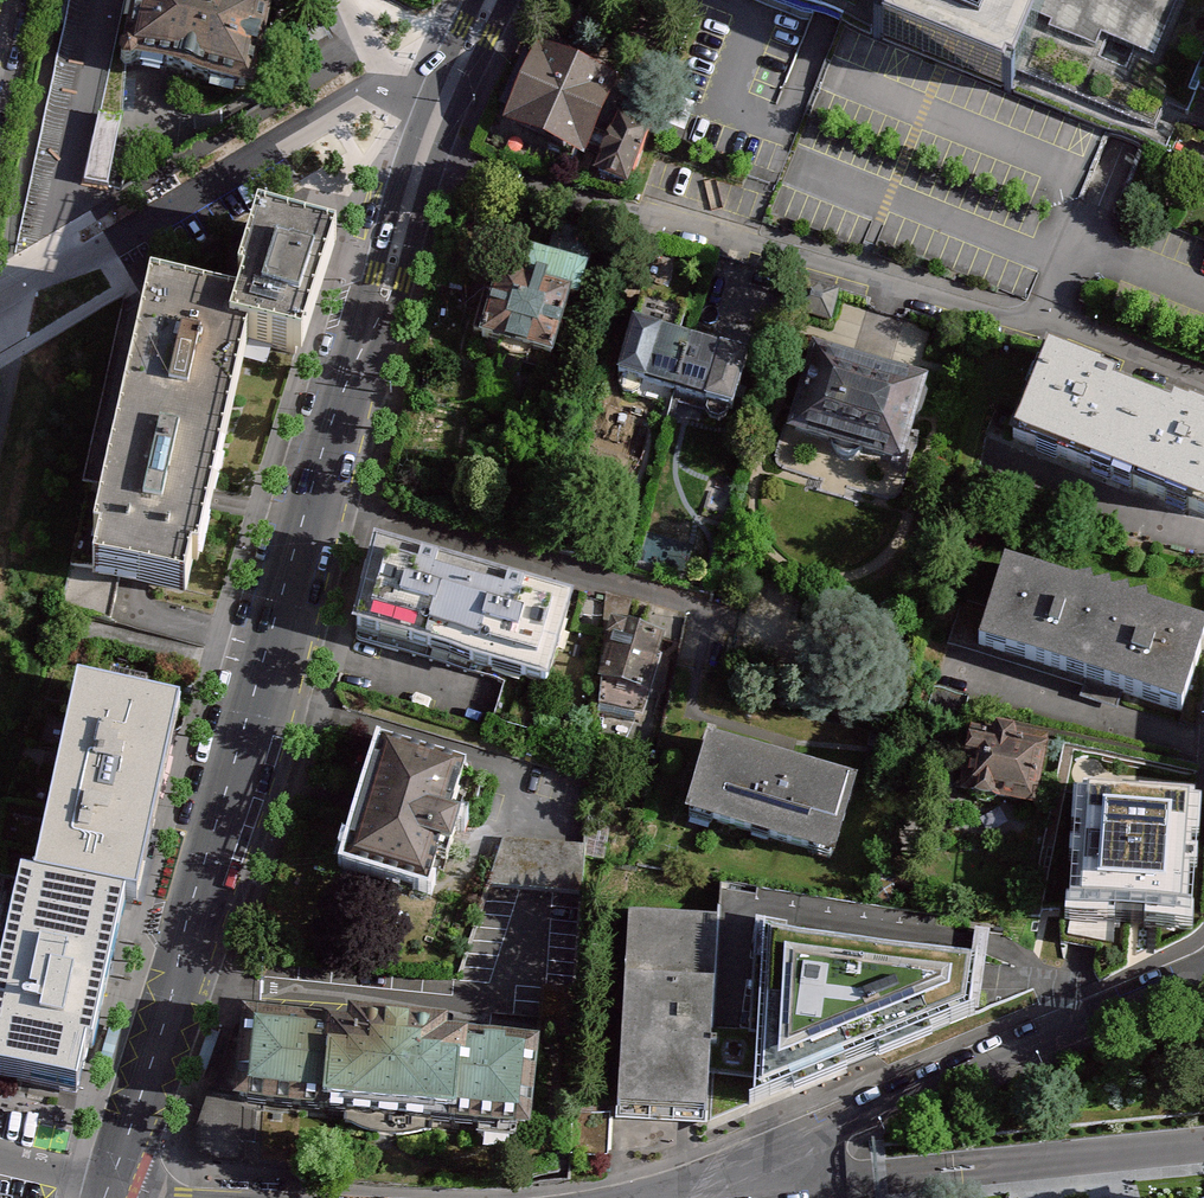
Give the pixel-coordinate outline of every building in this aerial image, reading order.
[(122,114),(123,89),(124,65),(121,61),(122,56),(128,53),(139,0),(123,0),(99,111),(110,112),(122,114)] [(244,84),(262,1),(258,0),(139,0),(128,53),(122,56),(121,61),(124,65),(129,66),(133,64),(244,84)] [(876,27),(885,31),(880,42),(942,67),(1003,91),(1007,81),(1011,83),(1037,20),(1050,26),(1047,34),(1096,55),(1103,39),(1154,60),(1178,0),(887,0),(876,27)] [(614,87),(532,50),(497,130),(578,166),(614,87)] [(108,185),(122,114),(110,112),(99,111),(93,140),(85,181),(108,185)] [(621,193),(646,134),(613,121),(588,180),(621,193)] [(326,258),(330,244),(254,224),(249,238),(233,288),(241,290),(235,313),(229,338),(247,342),(297,354),(326,258)] [(523,262),(515,289),(487,281),(467,351),(544,373),(562,311),(570,313),(581,278),(523,262)] [(229,338),(235,313),(148,296),(93,540),(99,541),(93,572),(135,580),(186,591),(193,560),(198,561),(247,342),(229,338)] [(682,319),(636,305),(610,388),(725,423),(748,345),(726,339),(723,347),(706,342),(702,354),(674,345),(682,319)] [(927,389),(809,354),(782,444),(900,479),(927,389)] [(1049,358),(1012,450),(1203,526),(1203,419),(1178,409),(1174,419),(1115,395),(1119,385),(1049,358)] [(358,634),(452,661),(477,574),(382,547),(358,634)] [(1003,567),(974,655),(1183,719),(1203,649),(1203,631),(1149,613),(1148,603),(1130,607),(1128,598),(1112,602),(1110,591),(1095,597),(1091,586),(1075,590),(1003,567)] [(452,661),(550,689),(575,602),(477,574),(452,661)] [(646,713),(666,636),(612,621),(607,638),(611,639),(598,681),(602,682),(600,707),(636,716),(642,716),(646,713)] [(945,684),(932,715),(967,728),(983,691),(945,684)] [(41,880),(114,894),(127,897),(168,708),(82,691),(41,880)] [(1059,735),(1027,727),(1022,716),(1006,712),(998,726),(977,723),(966,782),(1050,797),(1059,735)] [(453,807),(466,765),(382,738),(343,863),(428,890),(443,839),(452,842),(462,810),(453,807)] [(710,738),(688,815),(831,855),(852,779),(710,738)] [(1079,796),(1072,927),(1187,933),(1194,803),(1079,796)] [(587,889),(587,843),(506,836),(489,883),(587,889)] [(81,1049),(114,894),(41,880),(24,876),(0,988),(0,1080),(71,1096),(81,1051),(81,1049)] [(722,910),(722,917),(715,1075),(800,1087),(960,1023),(971,950),(722,910)] [(713,1110),(715,1075),(722,917),(632,912),(623,1106),(713,1110)] [(581,987),(545,984),(540,1033),(577,1037),(581,987)] [(345,1015),(249,1005),(240,1097),(345,1108),(344,1126),(350,1127),(357,1133),(366,1138),(386,1142),(405,1141),(418,1138),(424,1135),(430,1135),(432,1117),(520,1126),(529,1036),(485,1032),(484,1040),(468,1038),(469,1027),(448,1025),(449,1012),(346,1002),(345,1015)]
